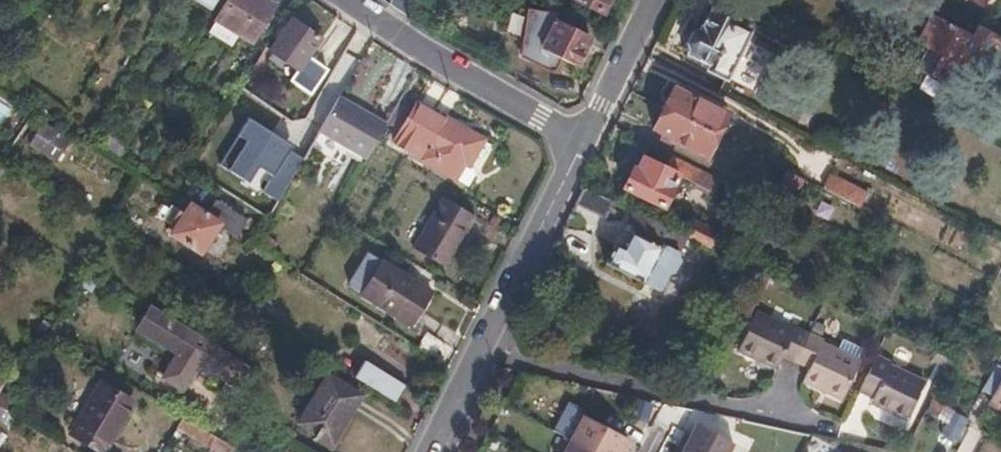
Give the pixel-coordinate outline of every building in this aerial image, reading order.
[(216,16),(240,32),(252,40),(275,3),(270,0),(226,0),(216,16)] [(391,4),(407,16),(409,0),(391,0),(391,4)] [(602,14),(609,0),(576,0),(602,14)] [(749,32),(734,24),(735,22),(712,10),(702,32),(700,31),(689,54),(711,65),(708,71),(726,80),(749,32)] [(977,24),(972,34),(932,12),(920,36),(930,42),(915,68),(954,88),(968,63),(989,74),(1000,53),(1000,36),(977,24)] [(240,32),(216,16),(207,31),(231,46),(240,32)] [(311,93),(328,69),(309,54),(321,38),(293,17),(270,49),(297,69),(291,78),(311,93)] [(592,36),(557,20),(544,48),(578,64),(592,36)] [(270,61),(261,56),(245,81),(254,87),(270,61)] [(237,93),(247,100),(254,87),(245,81),(237,93)] [(674,88),(663,109),(719,137),(731,113),(694,94),(692,97),(674,88)] [(346,146),(366,112),(341,98),(320,132),(346,146)] [(456,181),(466,165),(469,167),(485,140),(467,128),(465,132),(418,104),(394,142),(456,181)] [(719,137),(663,109),(652,130),(671,139),(670,142),(708,159),(719,137)] [(387,124),(366,112),(346,146),(367,159),(387,124)] [(305,158),(249,120),(220,164),(276,201),(305,158)] [(55,161),(68,140),(42,123),(28,144),(55,161)] [(663,209),(680,175),(643,156),(635,171),(633,171),(624,190),(663,209)] [(717,190),(721,180),(674,157),(669,167),(717,190)] [(475,170),(466,165),(456,181),(469,189),(476,176),(475,170)] [(805,181),(786,171),(782,179),(801,188),(805,181)] [(823,189),(860,209),(868,194),(830,174),(823,189)] [(243,216),(250,206),(226,191),(218,202),(215,199),(206,214),(190,203),(184,213),(171,204),(161,218),(172,226),(168,233),(200,254),(219,226),(236,236),(247,219),(243,216)] [(445,266),(475,218),(444,198),(414,246),(445,266)] [(669,247),(677,231),(632,210),(626,223),(632,226),(621,247),(615,244),(605,264),(659,291),(668,272),(675,271),(680,260),(674,257),(677,251),(669,247)] [(698,241),(729,255),(736,241),(705,226),(698,241)] [(722,267),(729,255),(698,241),(694,239),(688,251),(722,267)] [(347,284),(356,290),(372,265),(363,259),(347,284)] [(383,261),(362,294),(411,325),(432,292),(383,261)] [(781,354),(798,361),(812,333),(815,327),(760,302),(742,340),(779,357),(781,354)] [(224,389),(236,396),(252,369),(151,307),(137,330),(177,354),(163,378),(183,390),(190,377),(196,380),(204,367),(228,382),(224,389)] [(812,333),(798,361),(811,367),(806,380),(844,399),(862,361),(822,343),(824,339),(812,333)] [(355,375),(398,401),(408,386),(364,360),(355,375)] [(934,398),(940,387),(922,379),(917,388),(874,367),(856,404),(900,426),(903,419),(919,427),(934,398)] [(298,421),(333,443),(362,395),(328,373),(298,421)] [(102,451),(104,451),(126,415),(122,413),(130,399),(100,381),(70,433),(102,451)] [(986,408),(1000,416),(1000,414),(1000,383),(986,408)] [(0,419),(15,395),(0,386),(0,419)] [(555,428),(568,434),(581,409),(568,403),(555,428)] [(184,417),(178,428),(217,451),(230,451),(234,445),(184,417)] [(574,443),(591,451),(624,451),(630,441),(587,418),(574,443)] [(685,451),(686,451),(731,451),(734,446),(698,427),(685,451)] [(574,443),(569,451),(591,451),(574,443)]
